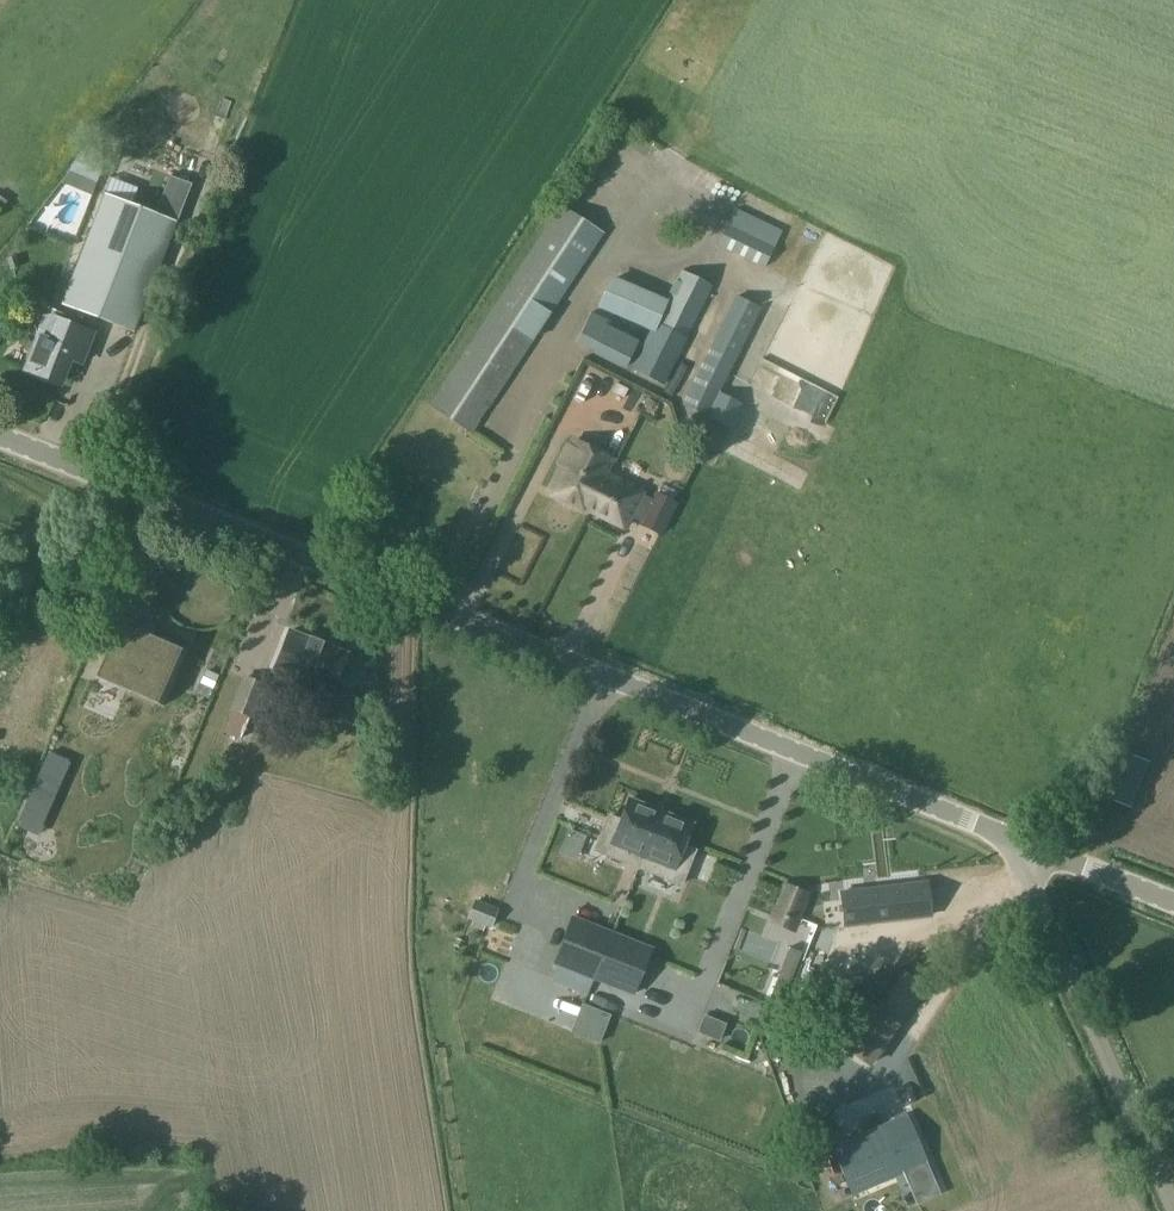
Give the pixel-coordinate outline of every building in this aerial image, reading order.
[(103,194),(61,306),(134,332),(176,223),(191,185),(170,177),(155,215),(144,210),(103,194)] [(561,204),(428,405),(472,434),(604,233),(561,204)] [(734,209),(717,245),(764,269),(782,231),(734,209)] [(663,385),(713,286),(681,270),(631,369),(663,385)] [(659,300),(611,279),(602,300),(650,321),(659,300)] [(743,403),(721,391),(761,307),(736,295),(682,405),(731,428),(743,403)] [(590,311),(575,342),(592,351),(592,352),(626,369),(639,342),(606,325),(608,320),(590,311)] [(26,370),(59,383),(80,328),(56,319),(49,337),(40,334),(26,370)] [(641,494),(642,493),(603,474),(610,459),(575,442),(571,449),(567,447),(560,463),(563,465),(551,490),(554,492),(553,494),(581,508),(582,506),(624,527),(632,512),(645,518),(642,524),(659,533),(674,503),(657,494),(654,500),(641,494)] [(203,627),(180,706),(197,711),(220,631),(203,627)] [(273,671),(330,694),(344,658),(321,649),(323,644),(289,631),(273,671)] [(110,644),(96,676),(117,686),(121,677),(165,696),(161,705),(162,706),(187,651),(151,635),(145,633),(143,632),(142,636),(139,641),(133,654),(110,644)] [(229,710),(230,710),(222,733),(240,740),(248,717),(252,719),(266,684),(244,675),(229,710)] [(752,749),(755,739),(733,733),(730,743),(752,749)] [(56,737),(24,817),(56,830),(88,750),(56,737)] [(692,824),(629,799),(620,821),(609,816),(600,839),(611,843),(607,854),(669,880),(674,869),(685,873),(694,851),(683,846),(692,824)] [(22,827),(16,845),(66,861),(72,842),(22,827)] [(694,867),(687,888),(701,893),(709,872),(694,867)] [(926,883),(841,893),(845,925),(930,915),(926,883)] [(806,894),(786,886),(775,913),(795,921),(806,894)] [(498,910),(475,900),(467,919),(491,928),(498,910)] [(568,927),(554,962),(593,977),(607,942),(568,927)] [(607,942),(593,977),(634,994),(648,958),(607,942)] [(781,1005),(803,953),(790,947),(769,999),(781,1005)] [(847,1052),(871,1068),(900,1026),(927,987),(904,970),(877,1010),(876,1009),(847,1052)] [(856,1034),(854,1009),(817,1014),(820,1048),(848,1046),(847,1036),(856,1034)] [(861,1133),(830,1147),(852,1196),(904,1174),(917,1205),(942,1194),(929,1164),(917,1137),(908,1114),(907,1113),(906,1114),(892,1120),(875,1127),(861,1133)]
